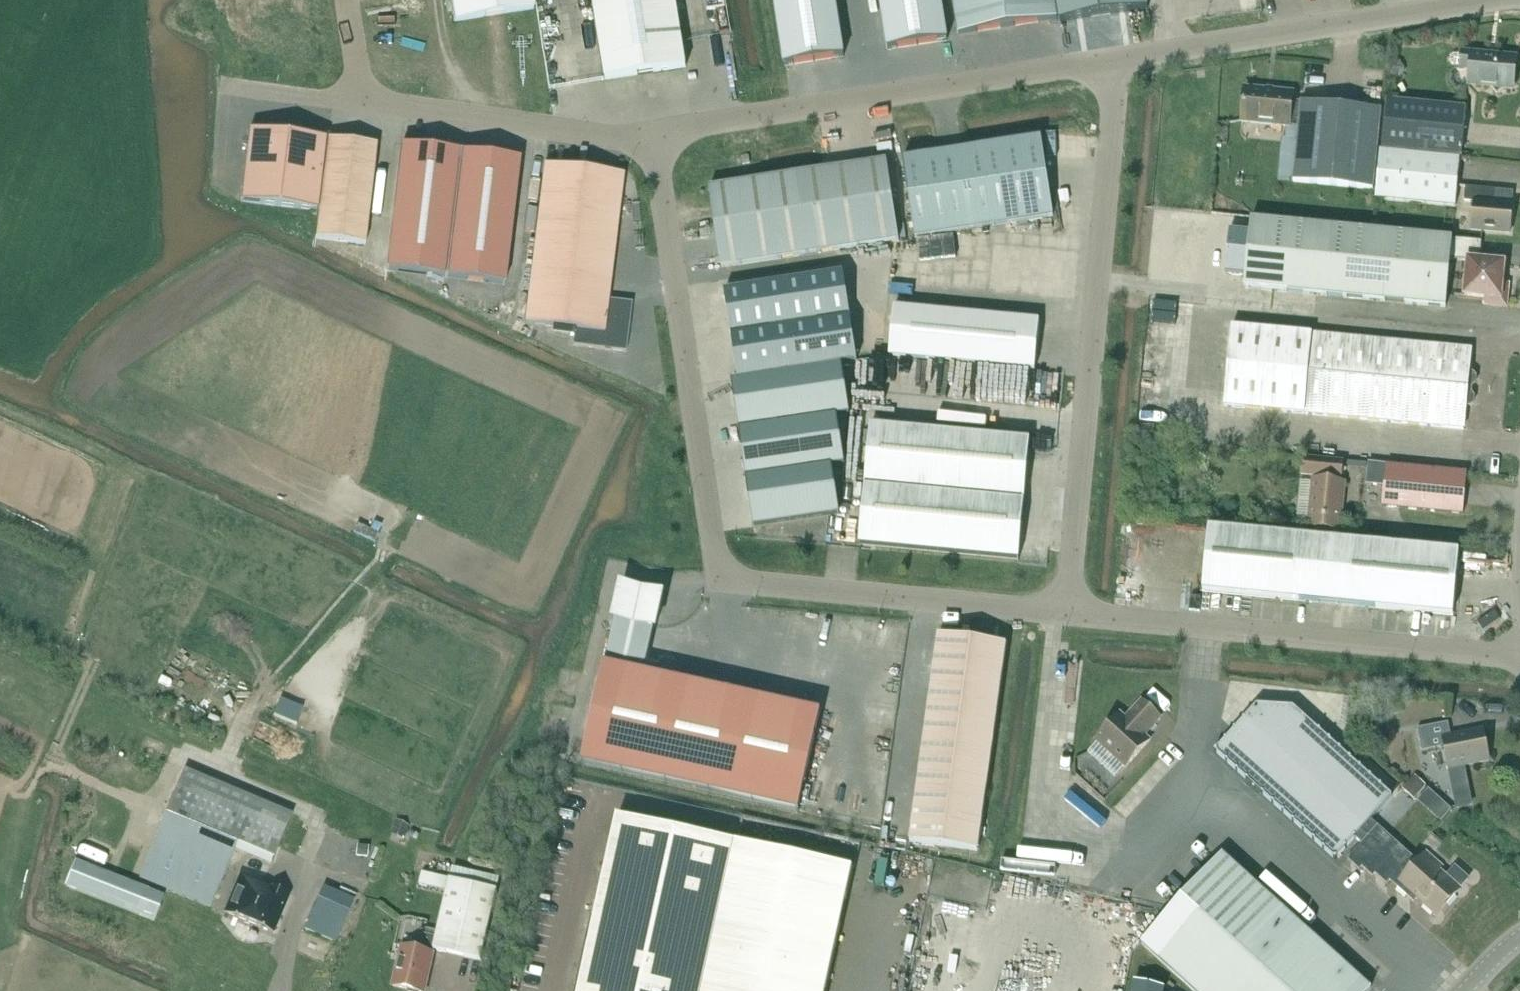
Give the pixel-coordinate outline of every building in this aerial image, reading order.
[(455,22),(534,9),(533,0),(452,0),(455,22)] [(607,81),(688,68),(677,0),(594,0),(607,81)] [(806,3),(815,62),(845,57),(836,0),(822,0),(806,3)] [(889,50),(919,46),(911,0),(881,0),(889,50)] [(919,46),(948,41),(942,0),(911,0),(919,46)] [(959,35),(1058,20),(1055,0),(954,0),(959,35)] [(1060,22),(1149,9),(1147,0),(1057,0),(1060,22)] [(806,3),(776,7),(786,66),(815,62),(806,3)] [(1463,55),(1462,69),(1471,70),(1470,86),(1492,88),(1498,95),(1505,89),(1514,90),(1516,60),(1463,55)] [(1242,123),(1299,128),(1302,103),(1293,102),(1294,94),(1246,89),(1242,123)] [(1387,102),(1383,150),(1463,158),(1467,110),(1387,102)] [(1302,103),(1299,128),(1294,183),(1374,191),(1382,111),(1302,103)] [(250,131),(246,167),(323,176),(327,140),(250,131)] [(1052,217),(1040,138),(963,150),(975,230),(1052,217)] [(377,146),(329,140),(317,239),(365,245),(377,146)] [(388,271),(447,278),(462,153),(403,146),(388,271)] [(963,150),(904,159),(916,239),(975,230),(963,150)] [(1381,152),(1376,201),(1456,208),(1461,160),(1381,152)] [(447,278),(506,285),(521,160),(462,153),(447,278)] [(841,250),(900,241),(888,162),(829,171),(841,250)] [(546,165),(525,324),(575,331),(573,346),(626,352),(633,303),(608,300),(624,176),(546,165)] [(246,167),(242,202),(318,212),(323,176),(246,167)] [(841,250),(829,171),(710,189),(722,268),(841,250)] [(1466,188),(1465,203),(1475,204),(1472,231),(1511,235),(1513,207),(1496,205),(1497,191),(1466,188)] [(1287,294),(1293,225),(1251,221),(1250,234),(1246,278),(1245,290),(1287,294)] [(1316,296),(1323,228),(1293,225),(1287,294),(1316,296)] [(1353,231),(1323,228),(1316,296),(1346,299),(1353,231)] [(1453,240),(1353,231),(1346,299),(1447,309),(1451,261),(1453,240)] [(1226,276),(1246,278),(1250,234),(1230,232),(1226,276)] [(1483,243),(1453,240),(1451,261),(1469,263),(1466,298),(1486,300),(1485,306),(1507,308),(1509,286),(1503,285),(1505,265),(1481,263),(1483,243)] [(845,273),(785,282),(789,304),(848,295),(845,273)] [(785,282),(726,292),(729,313),(789,304),(785,282)] [(848,295),(789,304),(792,326),(852,317),(848,295)] [(789,304),(729,313),(732,335),(792,326),(789,304)] [(892,358),(1038,372),(1042,322),(896,308),(892,358)] [(852,317),(792,326),(795,348),(855,339),(852,317)] [(792,326),(732,335),(736,357),(795,348),(792,326)] [(1313,336),(1233,329),(1225,408),(1305,416),(1309,376),(1313,336)] [(1333,338),(1313,336),(1309,376),(1329,378),(1333,338)] [(1333,338),(1329,378),(1349,380),(1353,340),(1333,338)] [(855,339),(795,348),(799,370),(858,361),(855,339)] [(1349,380),(1369,382),(1373,342),(1353,340),(1349,380)] [(1373,342),(1369,382),(1389,384),(1393,344),(1373,342)] [(1393,344),(1389,384),(1409,385),(1412,346),(1393,344)] [(1409,385),(1429,387),(1430,367),(1432,347),(1412,346),(1409,385)] [(1472,351),(1432,347),(1430,367),(1470,371),(1472,351)] [(795,348),(736,357),(739,379),(799,370),(795,348)] [(843,365),(733,382),(740,430),(838,416),(851,414),(843,365)] [(1470,375),(1470,371),(1430,367),(1429,387),(1468,391),(1469,387),(1473,388),(1476,385),(1477,378),(1474,375),(1470,375)] [(1329,378),(1309,376),(1305,416),(1325,418),(1329,378)] [(1329,378),(1325,418),(1345,420),(1349,380),(1329,378)] [(1369,382),(1349,380),(1345,420),(1365,421),(1369,382)] [(1389,384),(1369,382),(1365,421),(1385,423),(1389,384)] [(1409,385),(1389,384),(1385,423),(1405,425),(1409,385)] [(1429,387),(1409,385),(1405,425),(1425,427),(1427,407),(1429,387)] [(1427,407),(1466,411),(1467,408),(1471,408),(1474,405),(1475,398),(1472,395),(1468,395),(1468,391),(1429,387),(1427,407)] [(1465,431),(1466,411),(1427,407),(1425,427),(1465,431)] [(838,416),(740,430),(747,479),(834,466),(846,464),(838,416)] [(1020,560),(1031,440),(872,425),(860,545),(1020,560)] [(1304,460),(1302,476),(1316,477),(1316,482),(1314,482),(1309,529),(1341,532),(1345,485),(1333,484),(1333,479),(1342,480),(1344,464),(1304,460)] [(834,466),(747,479),(754,527),(841,514),(834,466)] [(1383,508),(1464,516),(1468,475),(1387,467),(1383,508)] [(1300,603),(1306,539),(1210,530),(1204,593),(1300,603)] [(1338,606),(1344,543),(1306,539),(1300,603),(1338,606)] [(1376,610),(1382,547),(1344,543),(1338,606),(1376,610)] [(1376,610),(1454,617),(1460,554),(1382,547),(1376,610)] [(583,764),(800,812),(822,713),(647,673),(664,596),(623,586),(583,764)] [(941,719),(996,727),(1007,645),(940,636),(928,722),(940,723),(941,719)] [(1121,714),(1097,741),(1127,768),(1151,741),(1146,736),(1162,719),(1143,701),(1127,719),(1121,714)] [(1257,706),(1215,753),(1336,861),(1361,833),(1368,839),(1349,861),(1361,872),(1366,866),(1388,886),(1391,882),(1394,879),(1400,884),(1397,888),(1415,904),(1418,900),(1437,917),(1462,891),(1460,889),(1469,879),(1459,870),(1450,880),(1441,872),(1444,868),(1428,854),(1419,863),(1413,858),(1396,842),(1379,827),(1376,830),(1370,824),(1393,797),(1295,709),(1257,706)] [(928,722),(925,739),(993,749),(996,727),(941,719),(940,723),(928,722)] [(1449,724),(1419,730),(1423,753),(1446,748),(1450,771),(1490,763),(1484,732),(1452,738),(1449,724)] [(925,739),(918,791),(986,800),(993,749),(925,739)] [(293,815),(185,769),(140,878),(211,907),(235,848),(273,864),(293,815)] [(1416,776),(1403,789),(1415,801),(1428,787),(1416,776)] [(979,852),(986,800),(918,791),(911,843),(979,852)] [(736,844),(619,818),(581,990),(827,990),(854,870),(736,844)] [(1143,945),(1193,990),(1371,990),(1372,990),(1224,856),(1143,945)] [(75,863),(66,887),(76,891),(141,916),(150,892),(86,867),(75,863)] [(451,880),(499,891),(501,879),(454,868),(451,880)] [(423,873),(421,884),(432,887),(435,875),(423,873)] [(241,875),(226,913),(274,933),(289,895),(241,875)] [(451,880),(438,939),(435,951),(482,961),(499,891),(451,880)] [(325,887),(305,929),(337,943),(356,901),(325,887)] [(438,939),(426,936),(423,952),(403,947),(394,987),(408,990),(409,990),(426,990),(435,951),(438,939)] [(1165,990),(1135,983),(1133,990),(1165,990)]
